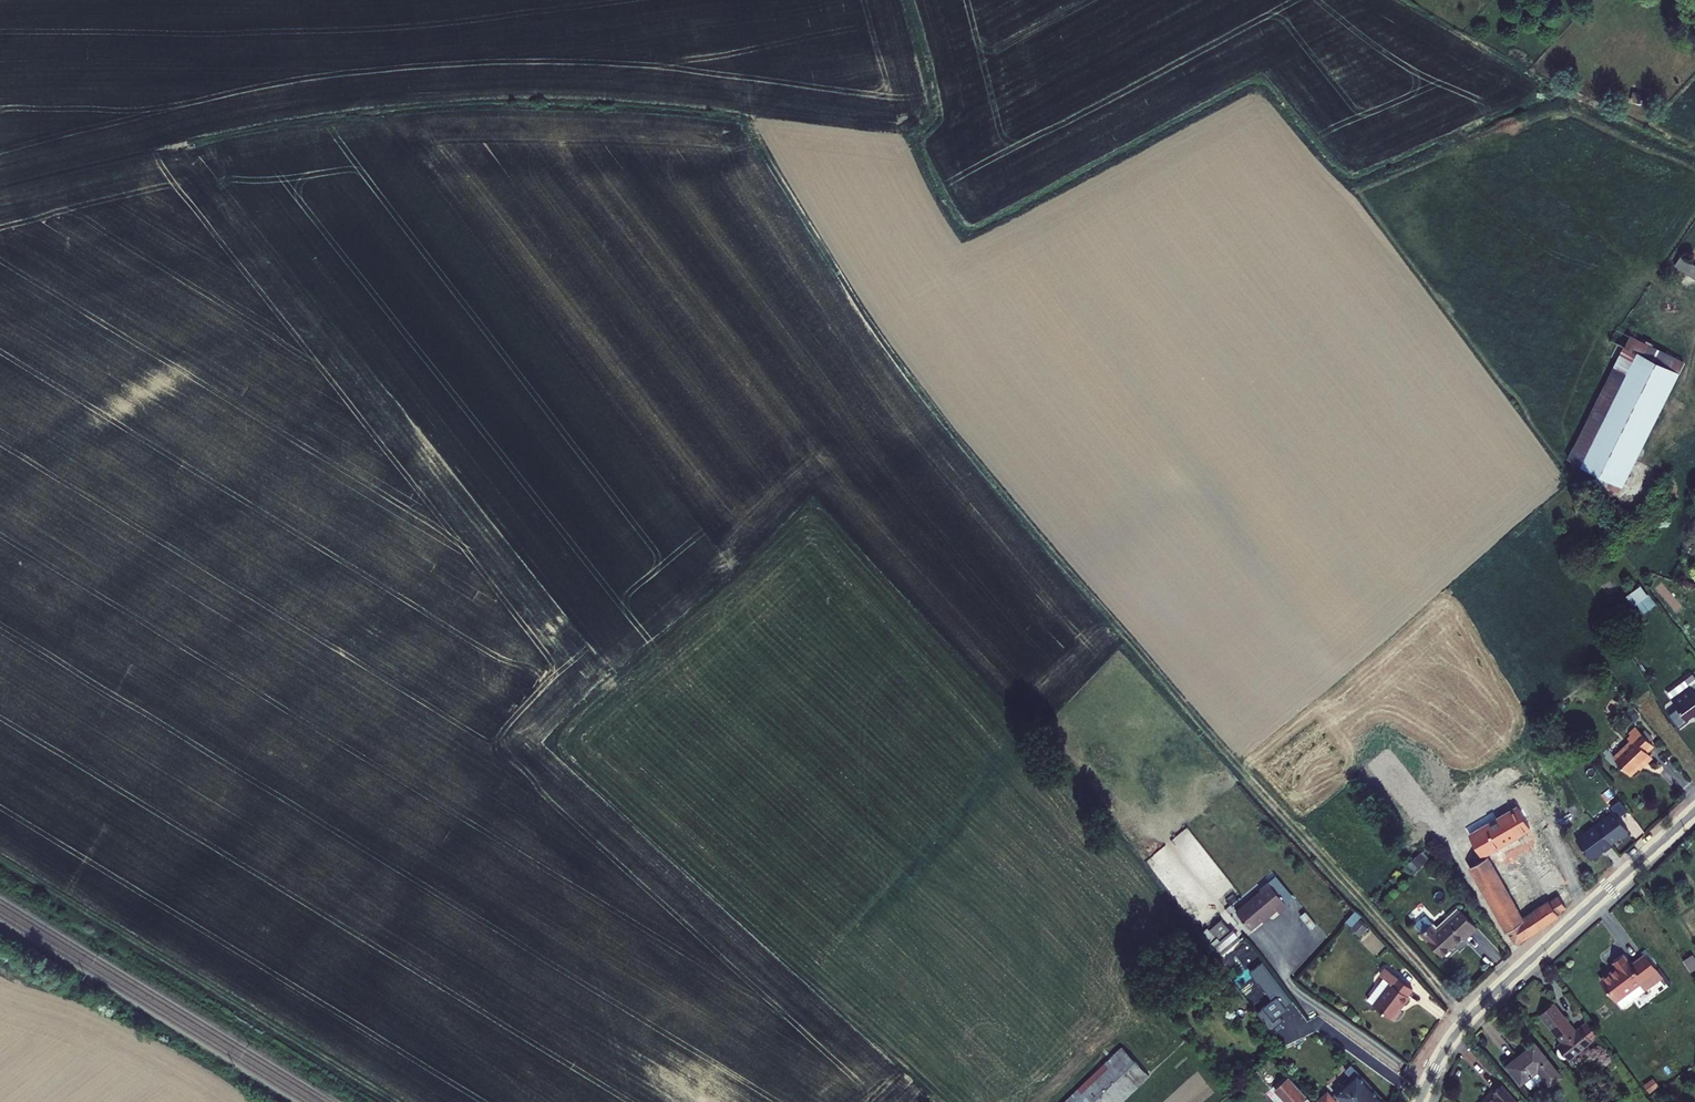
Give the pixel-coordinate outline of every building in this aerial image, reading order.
[(1681,256),(1675,265),(1694,279),(1694,265),(1681,256)] [(1622,486),(1683,363),(1630,337),(1568,459),(1622,486)] [(1651,608),(1643,596),(1637,601),(1645,612),(1651,608)] [(1692,675),(1668,693),(1672,698),(1671,699),(1687,719),(1694,713),(1694,679),(1692,675)] [(1633,723),(1639,718),(1632,708),(1626,714),(1633,723)] [(1647,752),(1653,745),(1636,728),(1629,734),(1631,736),(1628,739),(1630,742),(1614,758),(1630,775),(1638,768),(1651,756),(1647,752)] [(1641,770),(1653,758),(1651,756),(1638,768),(1641,770)] [(1482,856),(1530,828),(1519,809),(1471,837),(1482,856)] [(1614,813),(1596,826),(1611,846),(1628,832),(1614,813)] [(1611,846),(1596,826),(1576,841),(1591,861),(1604,851),(1604,853),(1612,847),(1611,846)] [(1532,845),(1540,841),(1545,838),(1538,828),(1526,835),(1532,845)] [(1567,883),(1540,841),(1532,845),(1529,848),(1542,870),(1547,878),(1558,897),(1564,906),(1572,900),(1563,885),(1567,883)] [(1413,872),(1428,856),(1421,850),(1406,866),(1413,872)] [(1494,871),(1486,858),(1471,867),(1478,880),(1494,871)] [(1547,878),(1542,870),(1537,873),(1542,881),(1547,878)] [(1478,880),(1483,889),(1498,879),(1494,871),(1478,880)] [(1557,913),(1565,909),(1564,906),(1558,897),(1523,921),(1498,879),(1483,889),(1509,935),(1515,943),(1558,915),(1557,913)] [(1276,908),(1280,912),(1288,904),(1268,880),(1260,888),(1262,890),(1236,911),(1251,929),(1276,908)] [(1415,925),(1422,933),(1431,925),(1437,931),(1460,909),(1458,907),(1436,928),(1425,916),(1415,925)] [(1422,933),(1421,933),(1442,956),(1462,938),(1464,940),(1477,928),(1460,909),(1437,931),(1431,925),(1422,933)] [(1220,941),(1232,931),(1222,919),(1210,929),(1220,941)] [(1361,934),(1367,927),(1359,920),(1354,927),(1361,934)] [(1629,961),(1601,982),(1616,1002),(1640,985),(1645,992),(1662,979),(1645,957),(1633,966),(1629,961)] [(1288,1006),(1294,1002),(1263,961),(1251,971),(1260,983),(1261,982),(1274,999),(1265,1006),(1265,1007),(1259,1012),(1275,1034),(1285,1027),(1282,1023),(1285,1020),(1285,1021),(1286,1021),(1282,1016),(1290,1009),(1288,1006)] [(1390,982),(1374,1004),(1393,1019),(1401,1008),(1400,1008),(1409,996),(1408,995),(1413,988),(1386,967),(1380,974),(1383,977),(1390,982)] [(1374,1004),(1390,982),(1383,977),(1367,999),(1374,1004)] [(1219,994),(1227,988),(1222,983),(1214,989),(1219,994)] [(1621,1009),(1645,992),(1640,985),(1616,1002),(1621,1009)] [(1571,1059),(1598,1036),(1587,1023),(1576,1032),(1554,1005),(1542,1015),(1563,1042),(1560,1046),(1571,1059)] [(1550,1085),(1561,1076),(1552,1065),(1535,1044),(1508,1066),(1522,1083),(1524,1081),(1530,1088),(1544,1077),(1550,1085)] [(1149,1075),(1122,1047),(1065,1101),(1121,1101),(1149,1075)] [(1350,1065),(1344,1070),(1352,1079),(1336,1094),(1343,1101),(1384,1101),(1350,1065)] [(1501,1085),(1494,1092),(1496,1094),(1488,1101),(1518,1101),(1501,1085)] [(1318,1101),(1336,1101),(1328,1093),(1318,1101)]
